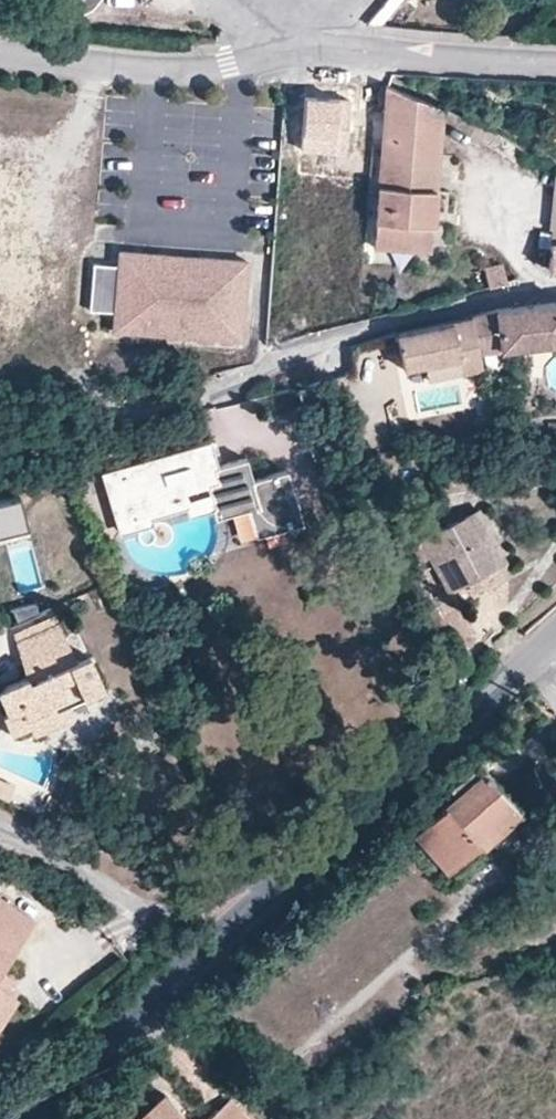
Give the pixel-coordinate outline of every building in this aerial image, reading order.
[(94,0),(60,0),(61,2),(72,10),(86,8),(94,0)] [(433,105),(378,83),(368,249),(424,254),(428,184),(433,105)] [(355,100),(305,97),(302,151),(352,153),(355,100)] [(550,168),(544,242),(555,244),(555,172),(550,168)] [(544,242),(543,266),(555,272),(555,244),(544,242)] [(244,256),(117,250),(116,263),(114,310),(113,331),(240,337),(244,256)] [(114,310),(116,263),(90,262),(88,309),(114,310)] [(485,269),(489,289),(509,284),(504,265),(485,269)] [(521,345),(555,340),(555,300),(535,303),(537,313),(515,319),(521,345)] [(535,303),(461,313),(470,347),(481,346),(482,349),(521,345),(515,319),(537,313),(535,303)] [(470,347),(461,313),(434,319),(385,330),(393,367),(450,354),(454,371),(473,367),(471,350),(470,347)] [(251,552),(297,539),(281,481),(255,489),(247,461),(219,469),(215,452),(212,442),(102,472),(118,531),(187,513),(189,518),(213,512),(217,526),(242,520),(251,552)] [(0,493),(0,527),(24,521),(16,489),(0,493)] [(480,510),(469,514),(493,568),(498,576),(504,563),(480,510)] [(493,568),(469,514),(406,543),(414,560),(428,554),(445,590),(462,582),(493,568)] [(493,568),(462,582),(466,591),(498,576),(493,568)] [(31,726),(72,707),(65,694),(101,677),(85,644),(71,650),(54,613),(13,632),(25,657),(38,650),(44,663),(30,670),(27,665),(0,678),(0,708),(9,726),(27,718),(31,726)] [(29,665),(27,665),(30,670),(44,663),(38,650),(25,657),(29,665)] [(481,846),(518,810),(479,770),(413,834),(444,866),(473,838),(481,846)] [(1,969),(31,924),(0,903),(0,971),(1,969)] [(11,991),(19,980),(1,969),(0,971),(0,984),(11,991)] [(19,997),(11,991),(0,984),(0,1025),(19,997)] [(161,1089),(129,1118),(189,1118),(161,1089)] [(228,1095),(202,1118),(250,1118),(228,1095)]
